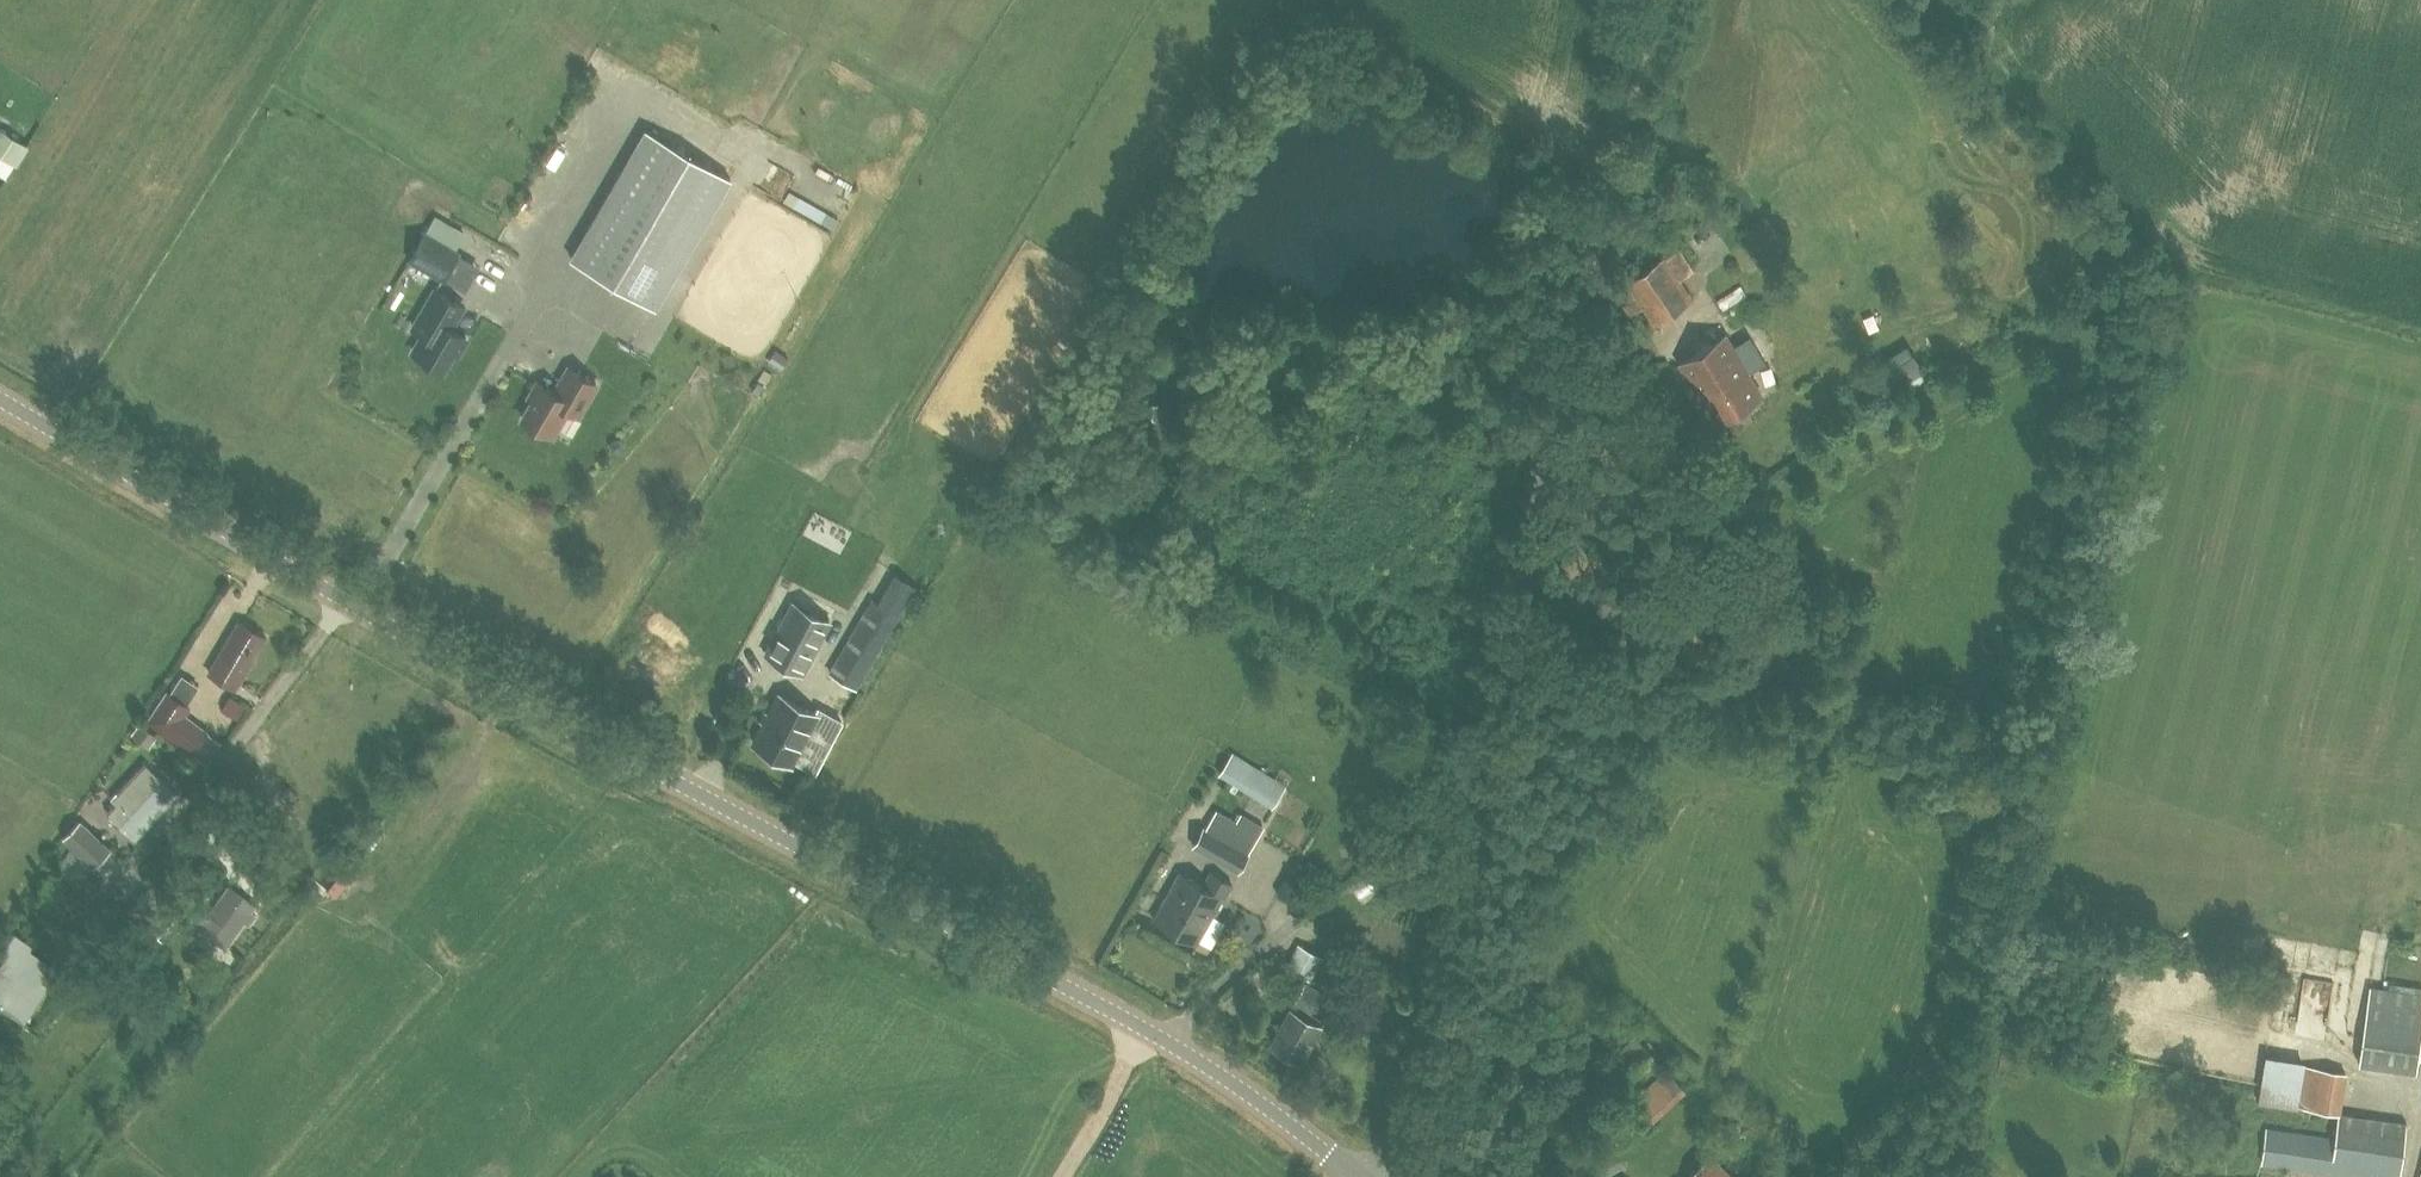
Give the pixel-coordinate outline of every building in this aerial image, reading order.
[(571,258),(656,307),(731,178),(646,129),(571,258)] [(443,278),(457,253),(424,234),(410,258),(443,278)] [(1664,256),(1625,281),(1643,310),(1654,326),(1693,301),(1680,280),(1665,258),(1664,256)] [(437,366),(442,369),(453,350),(457,353),(466,337),(450,328),(463,306),(436,290),(419,319),(429,325),(413,352),(423,358),(421,362),(435,370),(437,366)] [(1726,335),(1680,363),(1694,387),(1690,390),(1701,409),(1705,407),(1715,423),(1762,395),(1748,374),(1766,363),(1750,336),(1732,346),(1726,335)] [(1905,347),(1890,357),(1905,380),(1910,387),(1926,375),(1905,347)] [(775,350),(767,362),(780,371),(788,358),(775,350)] [(523,419),(552,436),(567,409),(578,415),(596,383),(569,368),(555,392),(538,383),(530,398),(534,400),(523,419)] [(757,380),(751,391),(752,391),(758,394),(764,384),(758,381),(757,380)] [(1179,417),(1153,419),(1156,467),(1182,465),(1179,417)] [(898,578),(892,589),(888,587),(879,603),(872,599),(829,672),(858,690),(909,601),(916,589),(898,578)] [(803,674),(830,622),(794,603),(766,654),(803,674)] [(207,674),(237,690),(268,635),(239,618),(207,674)] [(190,755),(191,754),(209,732),(187,714),(193,707),(167,691),(147,721),(190,755)] [(765,723),(754,744),(792,764),(794,760),(815,771),(843,717),(823,706),(818,715),(780,695),(771,713),(765,723)] [(132,733),(149,746),(158,735),(140,721),(132,733)] [(209,733),(193,755),(206,765),(222,743),(209,733)] [(1218,774),(1253,796),(1267,773),(1233,752),(1218,774)] [(145,762),(111,798),(115,801),(106,811),(129,833),(153,808),(162,817),(181,796),(145,762)] [(1273,808),(1289,784),(1277,776),(1275,778),(1267,773),(1253,796),(1273,808)] [(1192,847),(1215,860),(1238,821),(1217,809),(1206,828),(1204,826),(1192,847)] [(1242,813),(1238,821),(1215,860),(1238,874),(1251,853),(1249,851),(1261,831),(1257,828),(1260,823),(1242,813)] [(111,851),(80,819),(62,838),(93,869),(111,851)] [(1430,874),(1438,862),(1425,853),(1417,866),(1430,874)] [(57,865),(47,875),(68,896),(78,885),(57,865)] [(1154,919),(1175,931),(1202,884),(1180,872),(1154,919)] [(1205,886),(1202,884),(1175,931),(1197,943),(1224,896),(1225,897),(1233,884),(1213,873),(1205,886)] [(159,936),(183,906),(153,882),(127,914),(150,933),(146,938),(158,947),(164,940),(159,936)] [(205,933),(225,948),(244,921),(249,925),(256,915),(251,912),(256,905),(230,886),(211,913),(203,908),(184,934),(197,944),(205,933)] [(25,1022),(45,992),(41,989),(56,968),(28,950),(31,946),(15,935),(7,948),(10,950),(0,964),(0,1005),(25,1022)] [(1322,957),(1297,944),(1285,967),(1311,980),(1322,957)] [(1272,1044),(1302,1060),(1336,998),(1306,982),(1272,1044)] [(2417,1072),(2420,1046),(2420,994),(2370,985),(2359,1065),(2417,1072)] [(1634,1084),(1660,1060),(1644,1043),(1642,1044),(1636,1037),(1618,1053),(1624,1061),(1619,1066),(1634,1084)] [(2300,1067),(2294,1109),(2338,1115),(2345,1073),(2300,1067)] [(2263,1164),(2351,1176),(2399,1176),(2407,1125),(2338,1115),(2335,1138),(2268,1129),(2263,1164)] [(1710,1155),(1689,1176),(1733,1176),(1710,1155)]
